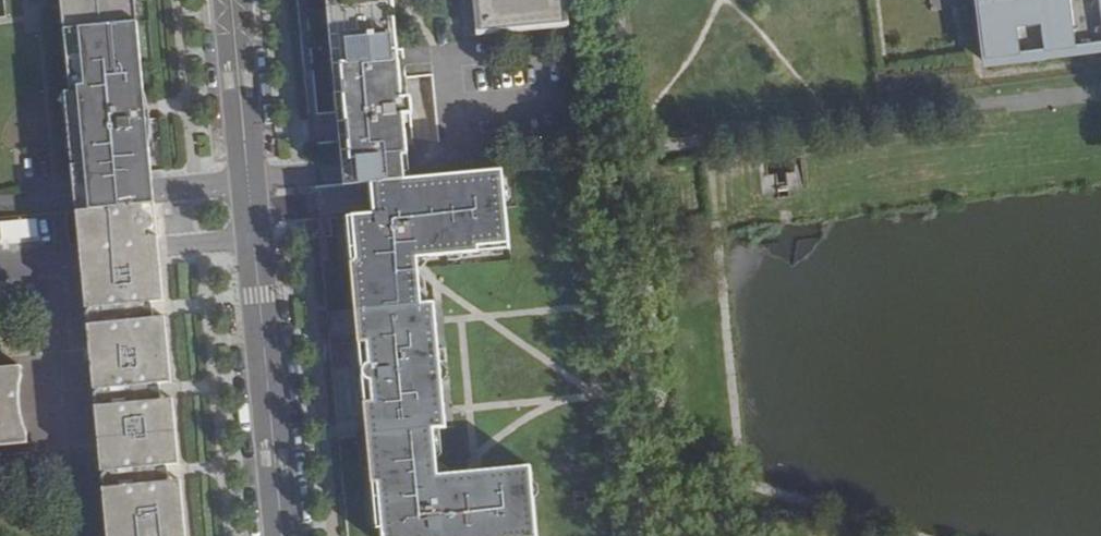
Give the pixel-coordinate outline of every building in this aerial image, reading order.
[(63,62),(71,61),(66,0),(58,0),(63,62)] [(135,27),(134,24),(129,24),(127,0),(66,0),(71,61),(63,62),(65,69),(135,27)] [(410,179),(403,114),(412,114),(411,97),(401,97),(392,0),(326,0),(339,131),(345,186),(375,183),(410,179)] [(566,0),(466,0),(470,36),(568,27),(566,0)] [(982,61),(1100,46),(1100,0),(974,0),(982,61)] [(135,27),(65,69),(69,90),(76,146),(79,179),(87,178),(90,209),(155,202),(152,180),(151,170),(153,168),(149,146),(144,147),(141,124),(145,115),(139,108),(139,102),(138,90),(143,90),(135,27)] [(76,146),(69,90),(61,92),(67,148),(76,146)] [(148,108),(143,90),(138,90),(139,102),(139,108),(148,108)] [(323,136),(337,135),(336,112),(321,113),(323,136)] [(144,147),(149,146),(150,123),(141,124),(144,147)] [(410,179),(375,183),(378,215),(352,218),(361,309),(426,303),(421,257),(482,251),(482,243),(511,240),(504,170),(410,179)] [(79,179),(82,209),(90,209),(87,178),(79,179)] [(78,210),(86,305),(92,304),(94,321),(88,321),(95,390),(100,390),(102,404),(96,404),(102,471),(109,470),(110,486),(104,487),(109,535),(187,535),(182,477),(174,478),(174,471),(172,462),(181,460),(174,396),(166,397),(165,390),(164,382),(173,381),(166,313),(158,314),(157,306),(156,297),(164,296),(161,262),(156,202),(155,202),(90,209),(82,209),(78,210)] [(437,303),(426,303),(361,309),(367,371),(383,529),(391,528),(391,535),(539,535),(533,467),(443,477),(439,430),(449,428),(437,303)] [(0,367),(0,445),(31,442),(28,428),(24,409),(23,399),(24,365),(0,367)]
